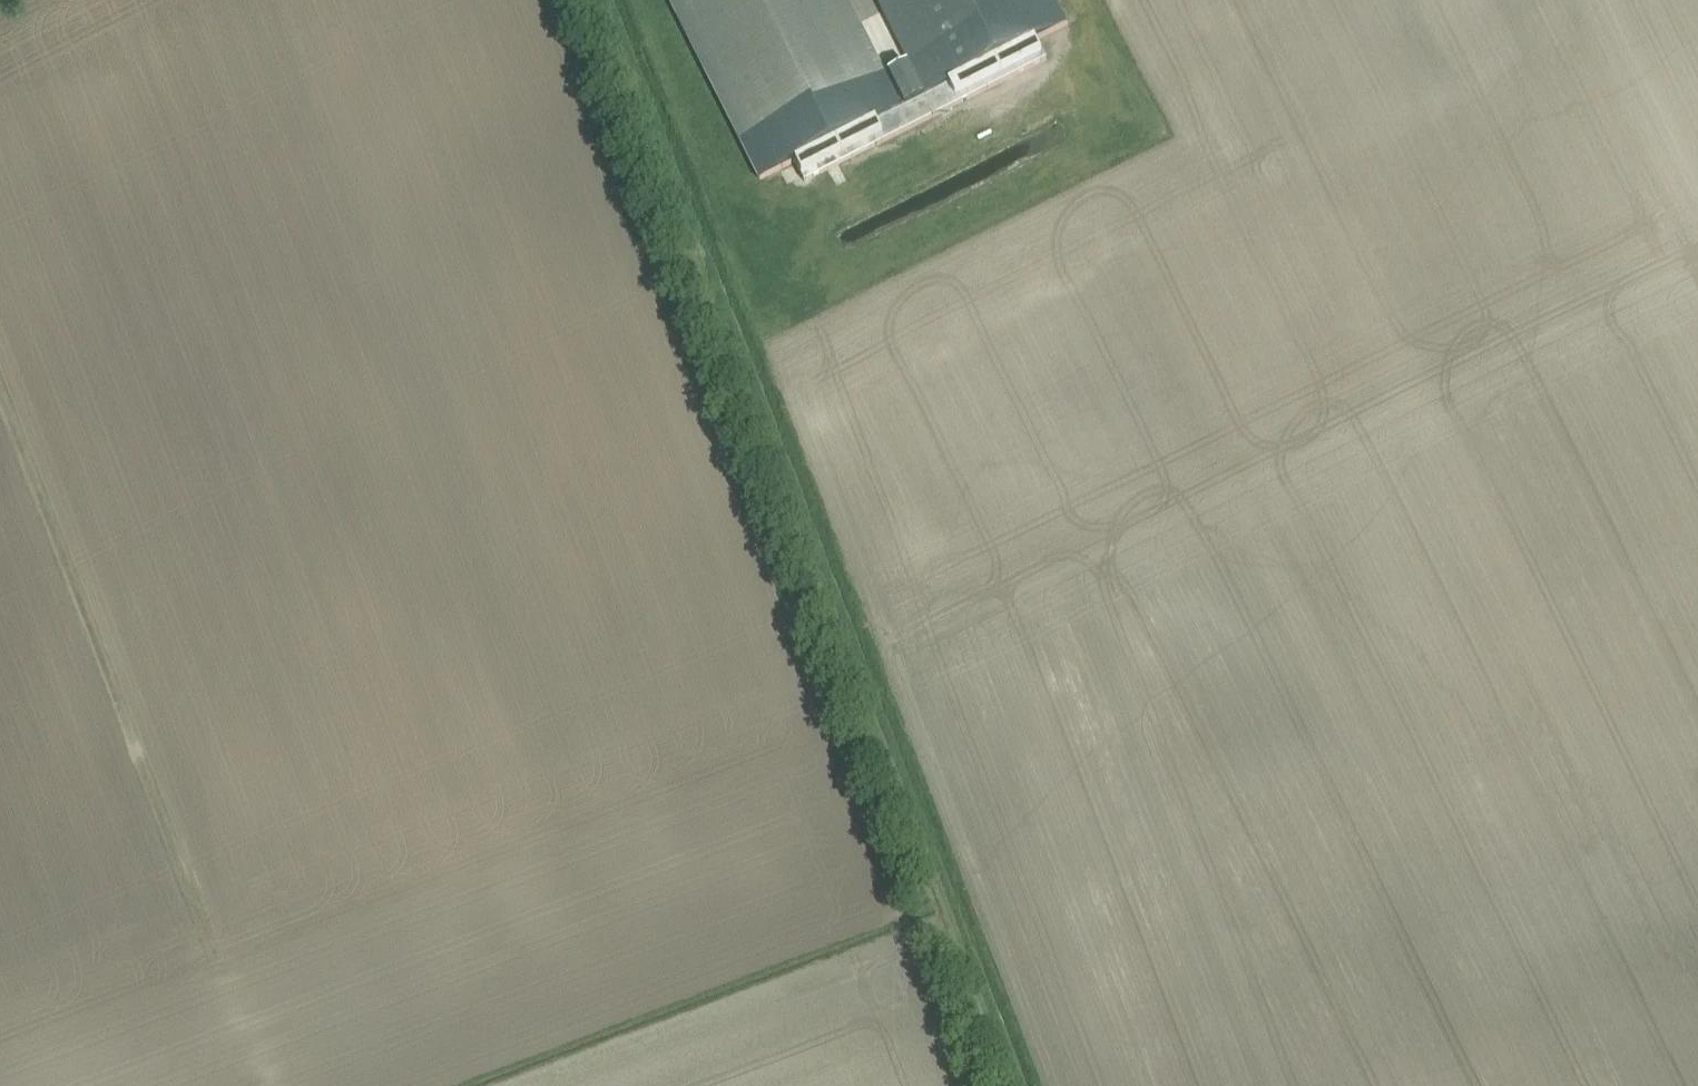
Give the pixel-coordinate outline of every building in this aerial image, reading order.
[(848,0),(670,0),(761,180),(796,162),(805,182),(878,145),(868,126),(903,108),(848,0)] [(1068,26),(1055,0),(877,0),(910,65),(926,97),(914,103),(924,122),(1047,60),(1038,41),(1068,26)]
